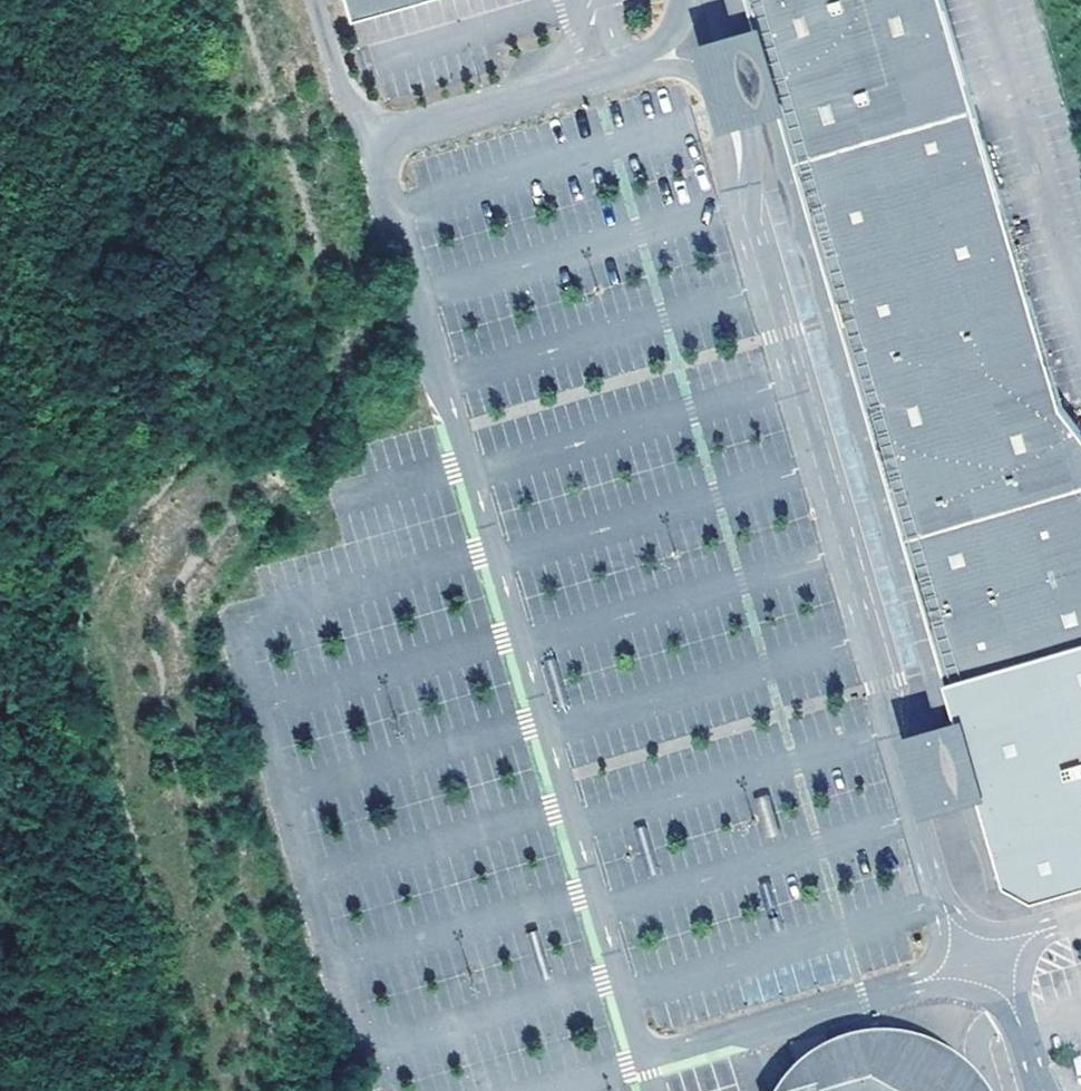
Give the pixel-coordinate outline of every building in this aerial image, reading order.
[(349,17),(407,0),(344,0),(349,17)] [(430,23),(521,0),(429,0),(424,1),(430,23)] [(750,0),(732,0),(743,40),(760,35),(750,0)] [(933,637),(956,718),(966,753),(975,784),(985,822),(997,863),(1002,877),(1031,894),(1080,879),(1080,434),(1061,408),(1015,248),(986,148),(944,0),(750,0),(760,35),(766,55),(768,62),(779,101),(803,182),(810,208),(820,241),(888,480),(922,601),(933,637)] [(708,50),(727,116),(763,106),(779,101),(768,62),(766,55),(760,35),(743,40),(708,50)] [(763,106),(940,722),(956,718),(933,637),(922,601),(888,480),(820,241),(810,208),(803,182),(779,101),(763,106)] [(959,788),(975,784),(966,753),(956,718),(940,722),(904,733),(923,799),(959,788)] [(1002,877),(997,863),(985,822),(975,784),(959,788),(970,830),(982,868),(985,882),(1002,877)] [(936,1056),(880,1041),(830,1048),(795,1069),(777,1090),(973,1090),(936,1056)]
